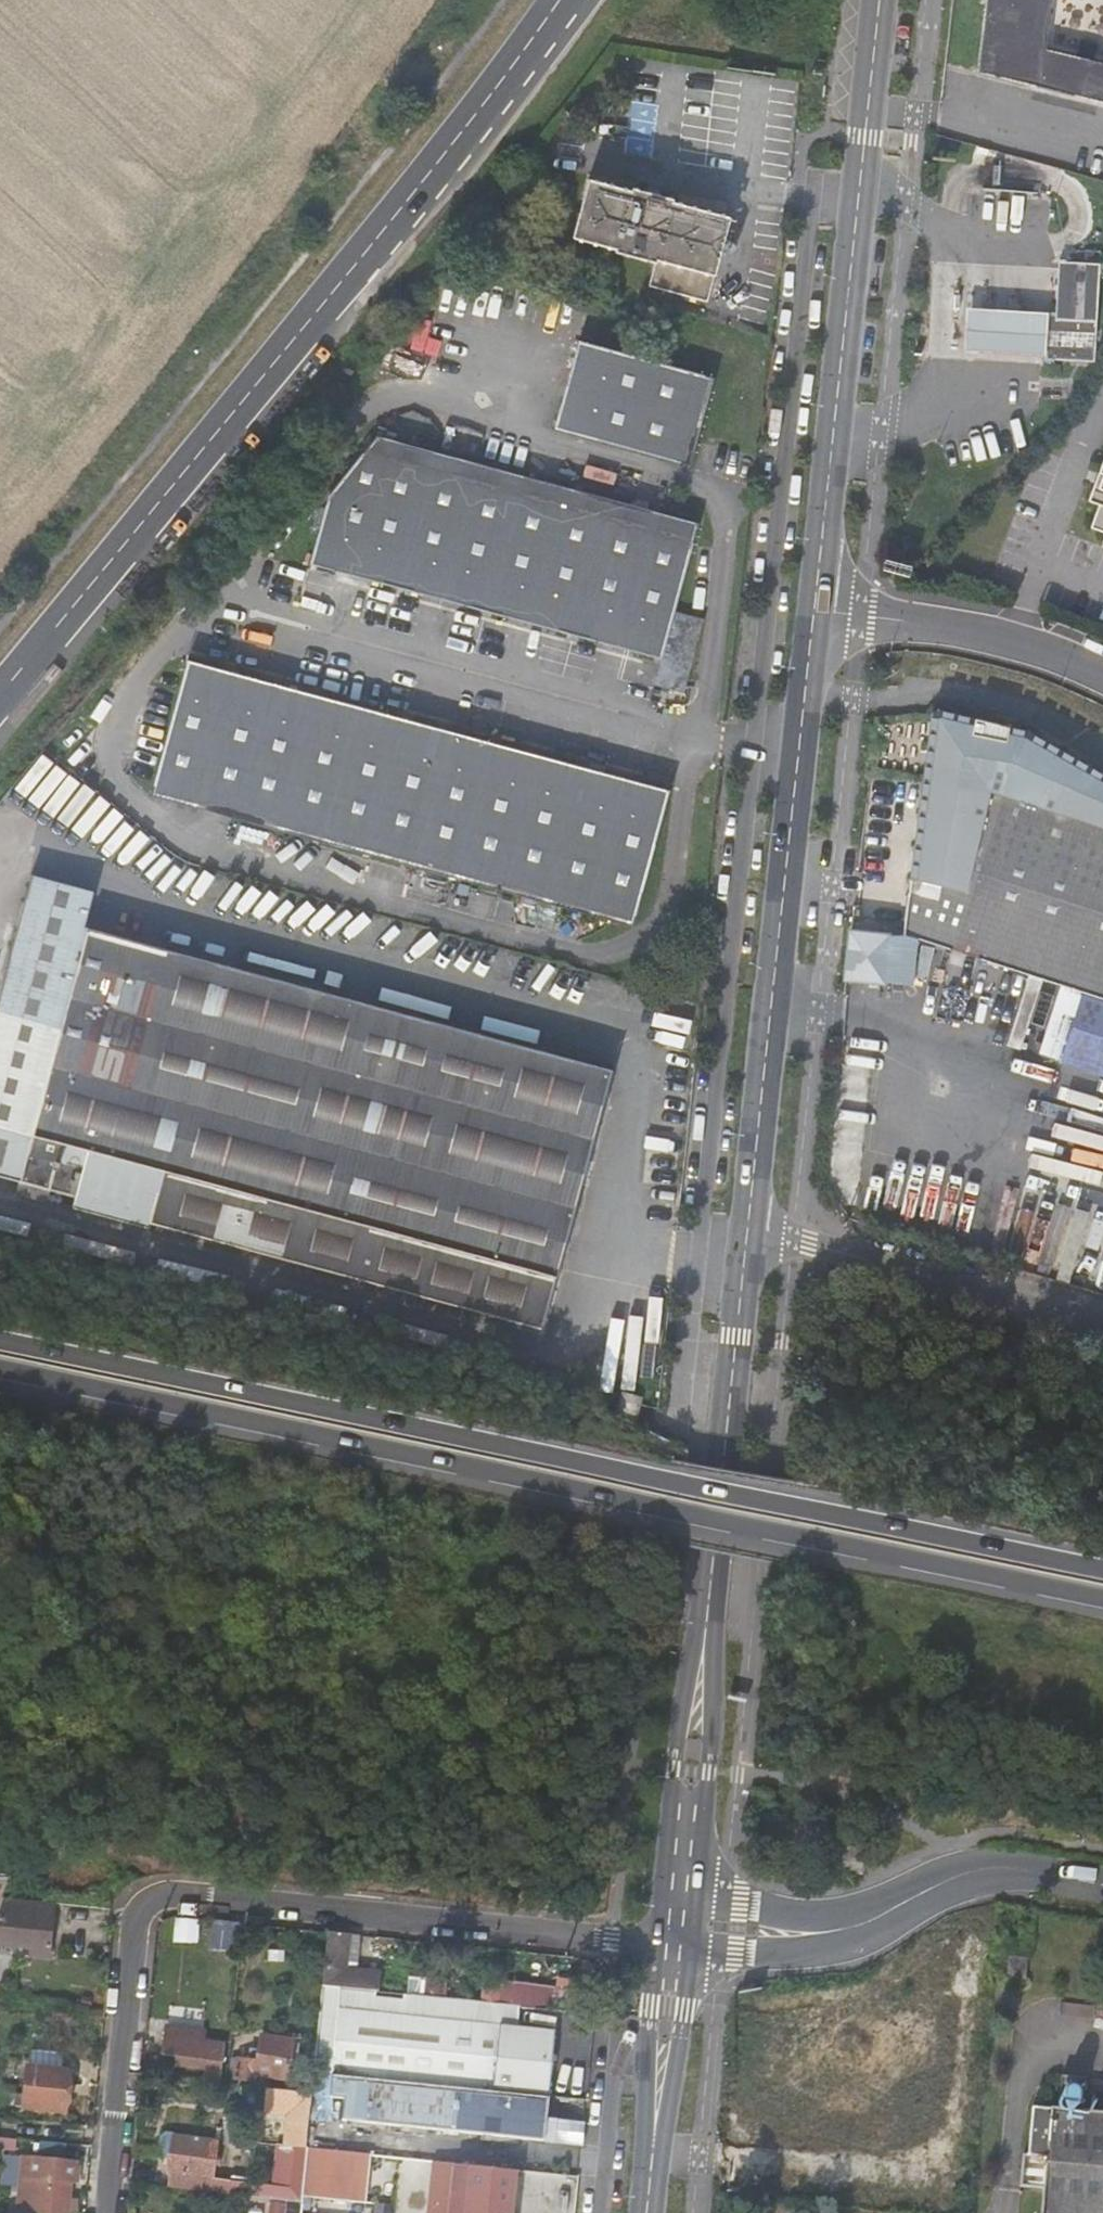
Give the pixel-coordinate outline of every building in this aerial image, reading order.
[(1046,46),(1051,0),(987,0),(979,71),(1102,101),(1102,60),(1046,46)] [(618,252),(657,262),(651,287),(710,303),(734,218),(676,203),(676,200),(634,189),(633,192),(591,180),(575,237),(618,249),(618,252)] [(1054,311),(1046,310),(1044,354),(1043,357),(1092,360),(1099,261),(1058,258),(1054,311)] [(966,304),(963,348),(974,349),(995,350),(1014,351),(1044,354),(1046,310),(1016,308),(997,307),(978,305),(966,304)] [(714,381),(578,344),(555,431),(692,468),(714,381)] [(707,622),(677,613),(701,525),(380,437),(330,497),(312,565),(663,660),(656,686),(686,695),(707,622)] [(1098,472),(1094,484),(1088,501),(1099,505),(1091,525),(1102,529),(1102,459),(1098,472)] [(1091,470),(1087,482),(1094,484),(1098,472),(1091,470)] [(670,793),(190,661),(162,762),(640,905),(670,793)] [(934,716),(911,891),(938,894),(940,886),(967,892),(989,792),(1102,828),(1102,772),(1031,730),(942,708),(934,716)] [(152,798),(633,930),(640,905),(162,762),(152,798)] [(911,891),(905,933),(1085,991),(1102,997),(1102,828),(989,792),(967,892),(940,886),(938,894),(911,891)] [(106,844),(44,829),(32,873),(94,890),(106,844)] [(84,928),(94,890),(32,873),(0,988),(0,1174),(18,1178),(16,1189),(44,1197),(47,1187),(72,1194),(83,1150),(161,1169),(147,1222),(545,1329),(613,1070),(84,928)] [(854,929),(850,971),(849,976),(889,980),(894,933),(854,929)] [(1063,1058),(1102,1072),(1102,997),(1085,991),(1063,1058)] [(69,1205),(146,1226),(147,1222),(161,1169),(83,1150),(72,1194),(69,1205)] [(1093,1207),(1078,1257),(1102,1265),(1102,1210),(1093,1207)] [(637,1419),(641,1395),(622,1391),(618,1414),(637,1419)] [(755,1791),(753,1804),(760,1805),(761,1791),(755,1791)] [(772,1807),(774,1793),(761,1791),(760,1805),(772,1807)] [(50,1903),(3,1898),(0,1905),(0,1945),(45,1949),(50,1903)] [(173,1938),(193,1940),(195,1921),(175,1920),(173,1938)] [(210,1947),(240,1951),(243,1924),(212,1920),(210,1947)] [(350,1935),(328,1932),(321,1986),(378,1992),(380,1974),(345,1970),(350,1935)] [(1006,1975),(1021,1975),(1022,1955),(1007,1955),(1006,1975)] [(417,1992),(444,1995),(445,1980),(418,1978),(417,1992)] [(509,1998),(552,2003),(553,1991),(510,1987),(509,1998)] [(555,2034),(338,2013),(331,2073),(548,2096),(555,2034)] [(206,2059),(203,2082),(216,2084),(220,2045),(198,2043),(199,2031),(163,2027),(160,2055),(206,2059)] [(259,2073),(288,2075),(291,2037),(260,2034),(259,2047),(249,2046),(248,2057),(236,2056),(234,2078),(258,2081),(259,2073)] [(28,2106),(75,2110),(80,2070),(40,2065),(38,2095),(29,2095),(28,2106)] [(548,2096),(331,2073),(329,2097),(344,2099),(342,2120),(553,2144),(553,2142),(555,2124),(545,2123),(548,2096)] [(1084,2084),(1060,2082),(1057,2107),(1083,2109),(1083,2092),(1084,2084)] [(296,2091),(289,2147),(305,2148),(310,2093),(296,2091)] [(1083,2092),(1083,2109),(1102,2111),(1102,2093),(1083,2092)] [(1083,2109),(1057,2107),(1033,2104),(1029,2153),(1022,2153),(1019,2183),(1045,2185),(1042,2212),(1102,2212),(1102,2111),(1083,2109)] [(581,2146),(583,2126),(555,2124),(553,2142),(581,2146)] [(171,2173),(169,2187),(207,2191),(212,2140),(170,2136),(166,2173),(171,2173)] [(24,2164),(22,2177),(35,2178),(32,2212),(66,2212),(68,2194),(69,2183),(72,2182),(73,2167),(24,2164)] [(451,2212),(466,2212),(470,2166),(455,2164),(451,2212)] [(515,2171),(470,2166),(466,2212),(510,2212),(515,2171)] [(18,2212),(32,2212),(35,2178),(22,2177),(18,2212)] [(73,2212),(75,2194),(68,2194),(66,2212),(73,2212)]
